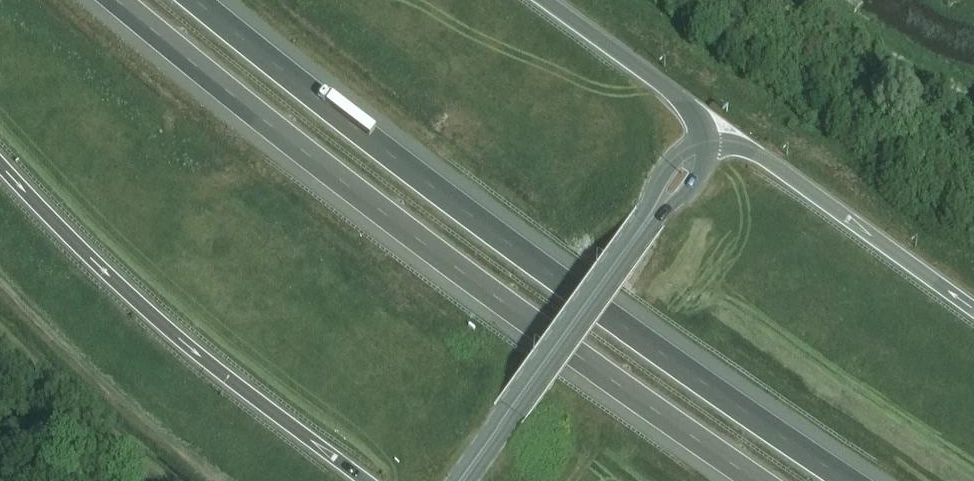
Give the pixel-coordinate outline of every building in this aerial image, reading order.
[(853,12),(861,1),(860,0),(836,0),(853,12)]
